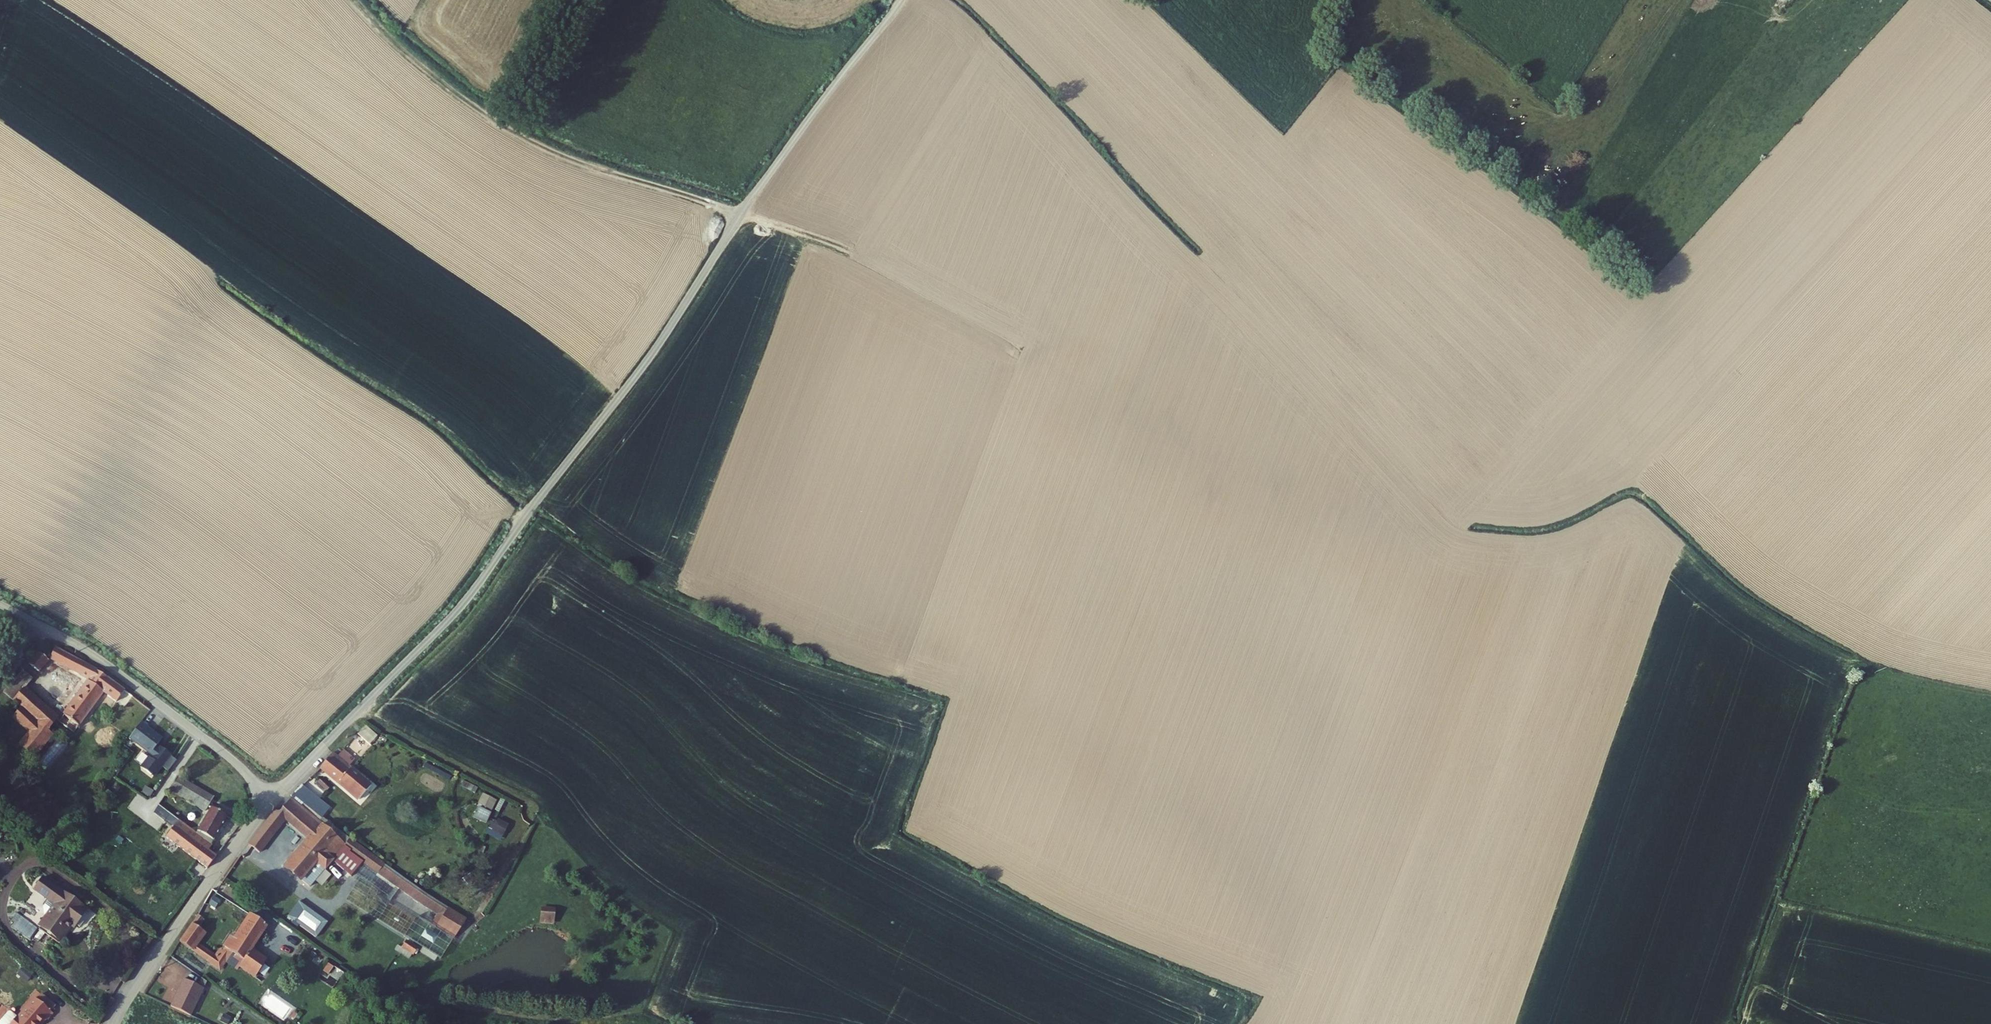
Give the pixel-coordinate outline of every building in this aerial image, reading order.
[(98,669),(54,647),(50,659),(90,679),(60,722),(76,733),(104,692),(125,707),(133,696),(98,670),(98,669)] [(49,660),(39,651),(27,665),(37,673),(49,660)] [(32,680),(21,671),(3,691),(22,708),(12,718),(31,734),(20,747),(35,759),(54,736),(48,731),(59,718),(25,688),(32,680)] [(163,740),(142,722),(131,738),(155,757),(156,756),(159,758),(158,759),(156,762),(150,758),(147,761),(160,770),(171,755),(162,748),(159,751),(156,748),(163,740)] [(367,724),(359,732),(371,743),(379,735),(367,724)] [(343,749),(337,756),(349,765),(354,758),(343,749)] [(370,781),(332,753),(320,767),(359,797),(362,792),(370,781)] [(160,770),(147,761),(144,766),(144,770),(154,777),(160,770)] [(319,768),(358,798),(359,797),(320,767),(319,768)] [(182,772),(177,769),(171,779),(176,782),(182,772)] [(214,790),(182,772),(176,782),(174,785),(186,792),(190,786),(208,797),(206,803),(214,790)] [(171,783),(174,785),(176,782),(171,779),(167,787),(168,788),(171,783)] [(174,785),(171,783),(168,788),(203,808),(206,803),(186,792),(174,785)] [(306,788),(301,784),(288,795),(294,799),(295,797),(298,799),(306,788)] [(186,792),(206,803),(208,797),(190,786),(186,792)] [(316,797),(306,788),(298,799),(301,801),(308,807),(316,797)] [(484,792),(480,803),(495,809),(499,797),(484,792)] [(298,805),(288,797),(276,812),(279,814),(278,815),(284,819),(307,838),(283,867),(308,887),(331,859),(344,843),(298,805)] [(328,806),(316,797),(308,807),(320,817),(328,806)] [(308,807),(301,801),(298,805),(344,843),(349,837),(320,817),(308,807)] [(224,814),(209,805),(195,828),(210,837),(224,814)] [(488,822),(493,810),(479,805),(475,816),(488,822)] [(278,815),(272,809),(247,844),(258,851),(284,819),(278,815)] [(168,813),(161,821),(164,823),(157,831),(206,867),(214,857),(191,840),(195,833),(168,813)] [(497,817),(490,834),(503,839),(510,822),(497,817)] [(155,830),(157,831),(164,823),(161,821),(155,830)] [(219,851),(195,833),(191,840),(214,857),(219,851)] [(349,837),(344,843),(351,847),(364,856),(368,849),(349,837)] [(351,847),(344,843),(331,859),(336,865),(351,847)] [(458,909),(368,849),(364,856),(362,858),(448,914),(442,923),(447,925),(458,909)] [(87,910),(44,878),(35,891),(55,905),(38,927),(60,942),(87,910)] [(289,916),(318,936),(330,919),(301,899),(289,916)] [(556,907),(541,907),(541,924),(557,924),(556,907)] [(202,917),(195,914),(176,940),(218,970),(222,965),(232,972),(237,964),(251,973),(262,958),(247,948),(264,924),(250,914),(216,959),(195,943),(204,930),(196,926),(202,917)] [(441,959),(455,938),(417,915),(405,934),(424,946),(423,948),(441,959)] [(391,940),(382,933),(377,939),(386,946),(391,940)] [(401,951),(413,957),(419,944),(407,939),(401,951)] [(196,985),(182,978),(169,1006),(188,1015),(203,981),(199,977),(196,985)] [(44,999),(39,1005),(51,1014),(55,1009),(44,999)] [(30,1007),(19,1020),(14,1015),(11,1015),(3,1023),(44,1023),(53,1016),(51,1014),(39,1005),(36,1002),(31,1008),(30,1007)]
